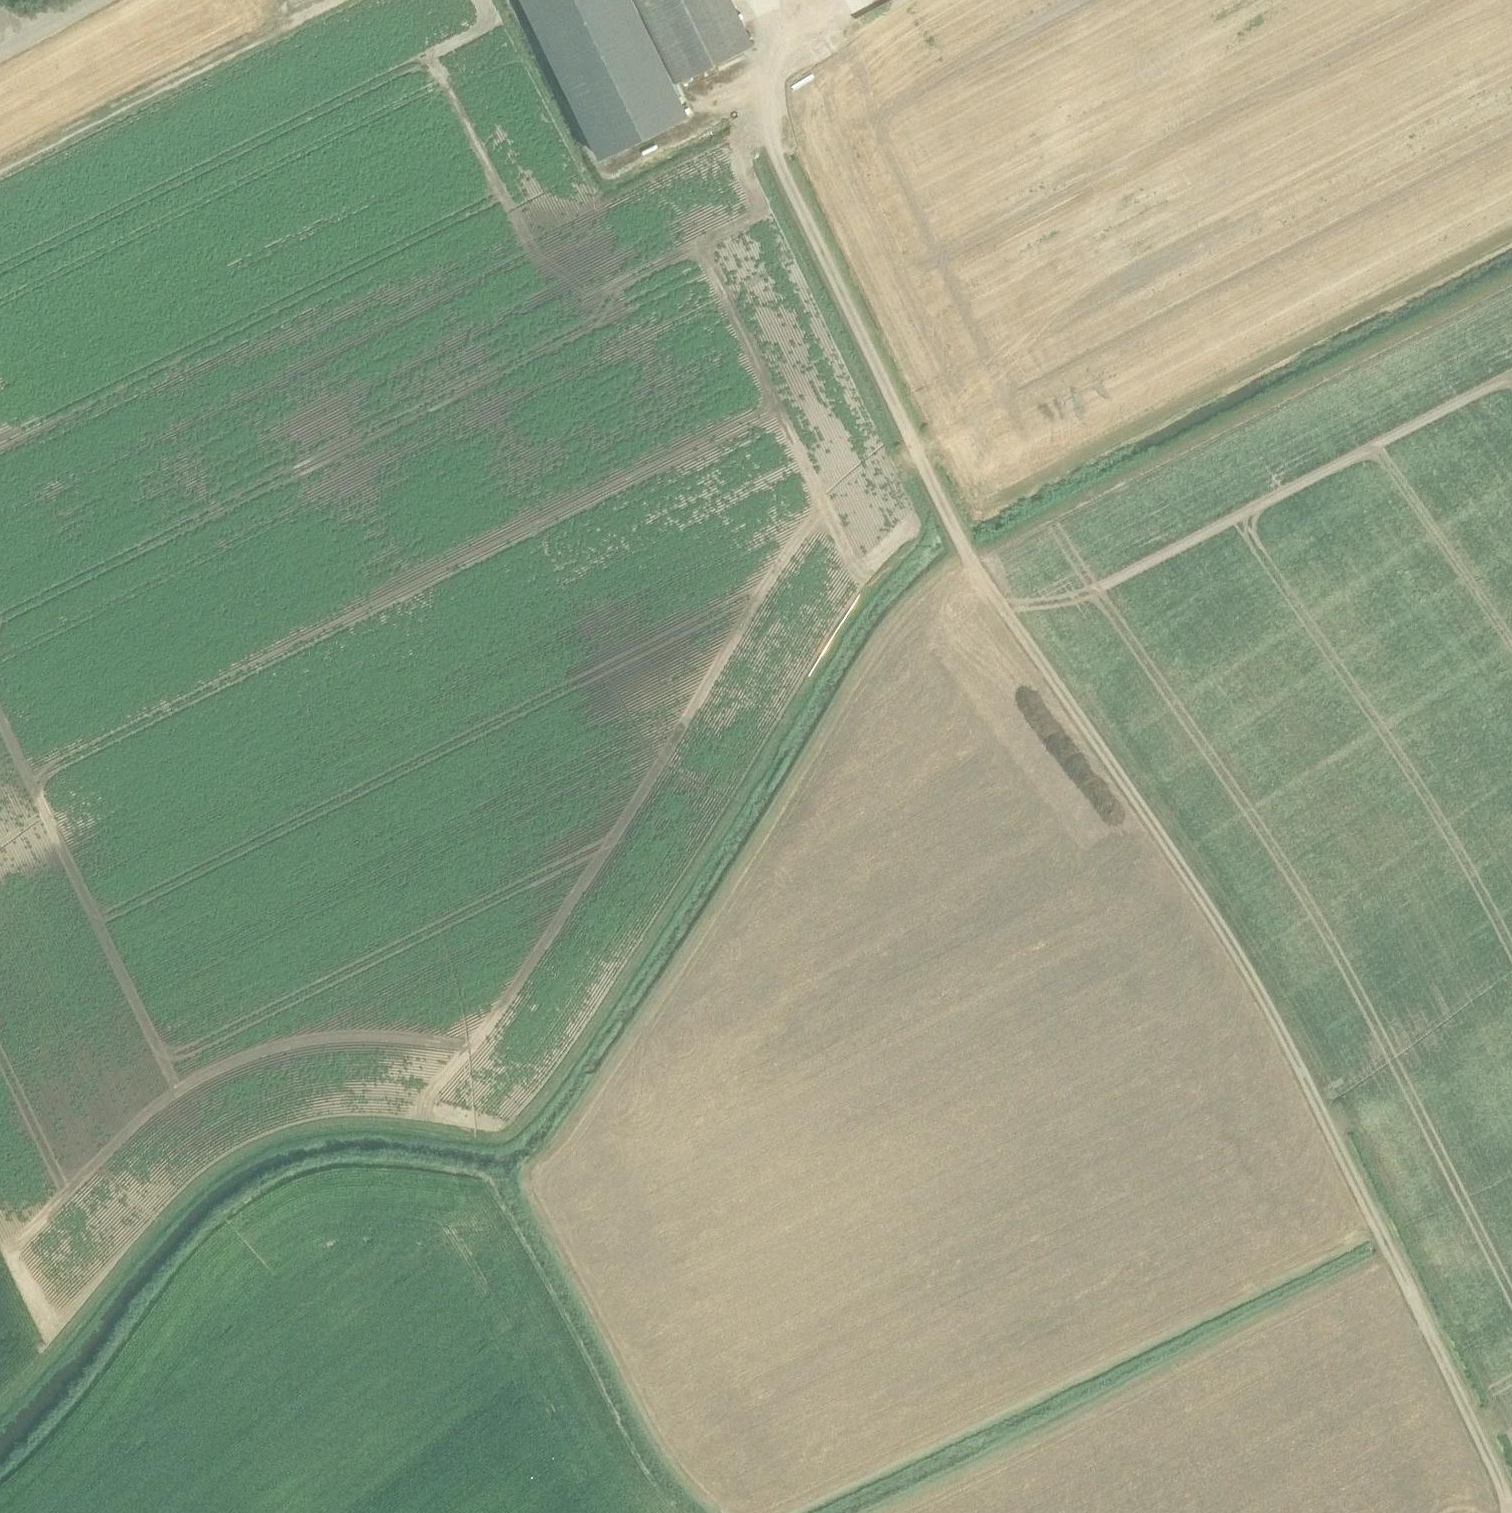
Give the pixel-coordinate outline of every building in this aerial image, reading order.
[(600,159),(689,114),(634,0),(523,0),(600,159)] [(676,84),(755,45),(733,0),(636,0),(676,84)]
